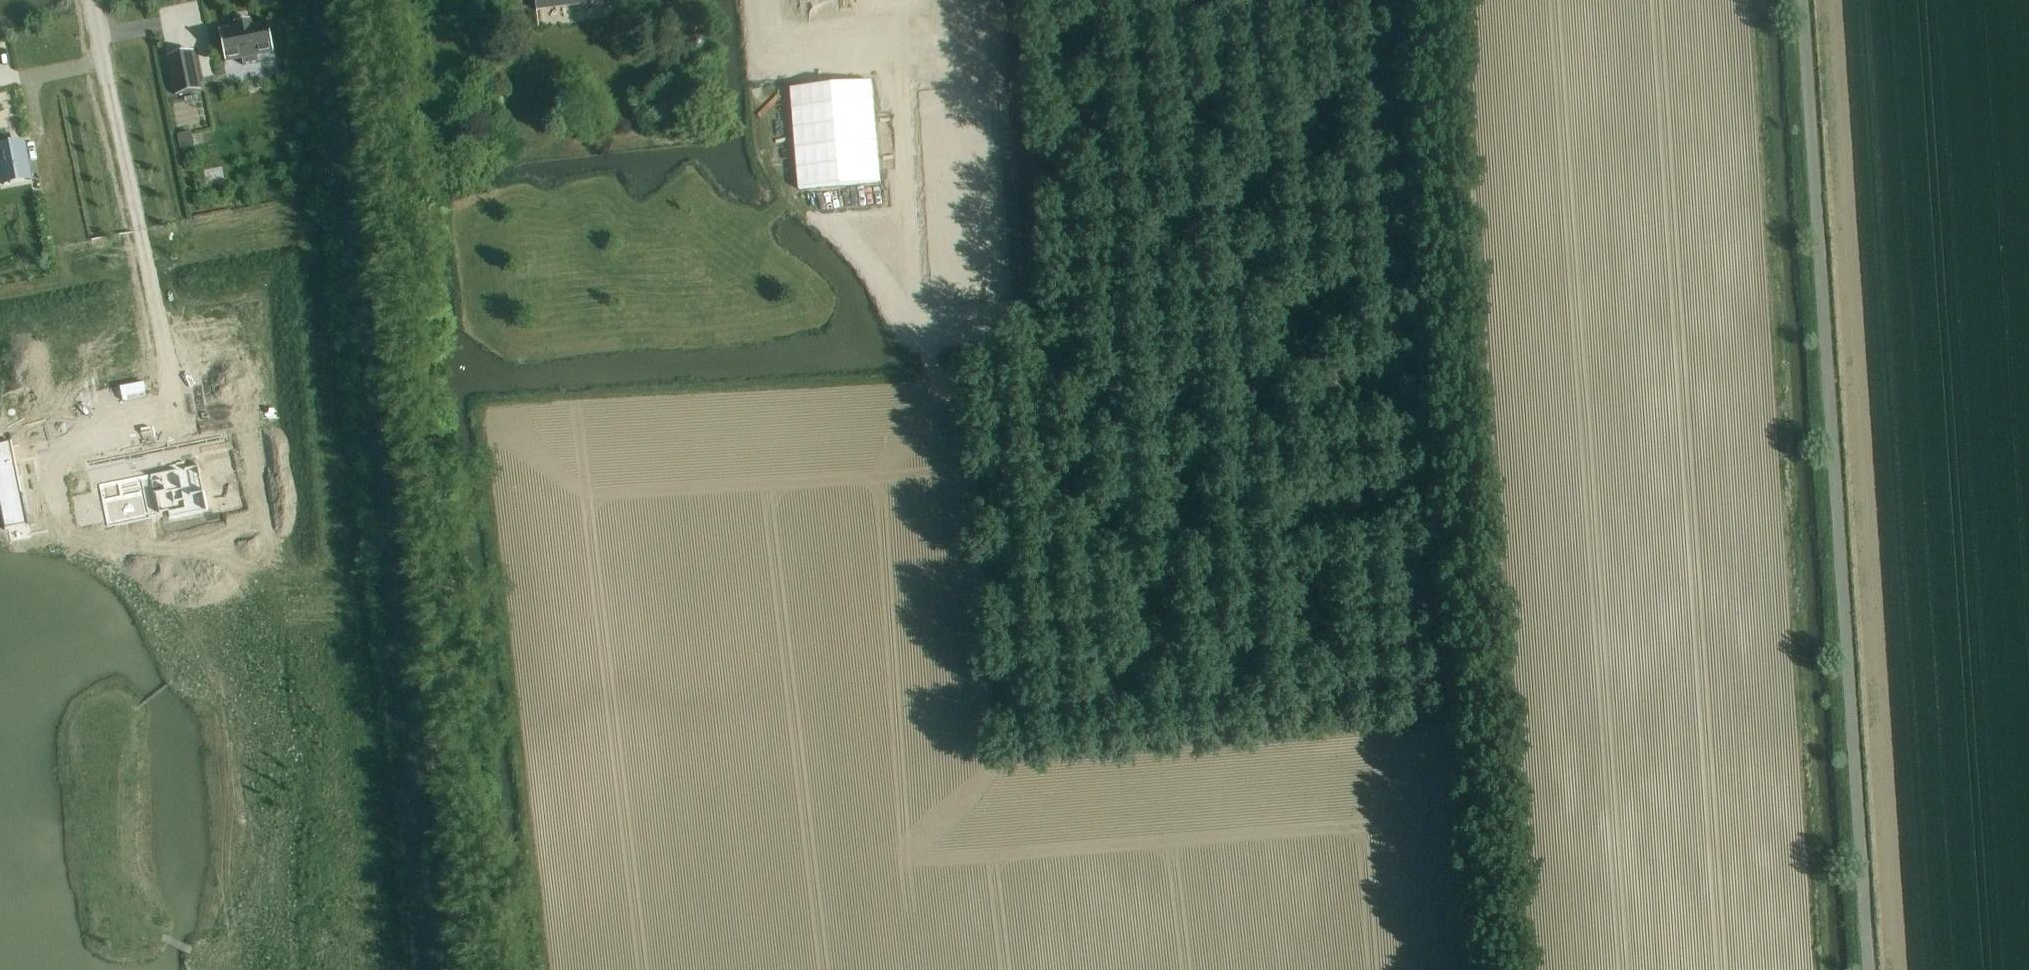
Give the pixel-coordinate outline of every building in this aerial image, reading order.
[(536,10),(593,4),(593,0),(535,0),(536,10)] [(743,10),(831,0),(742,0),(743,10)] [(235,26),(218,29),(225,61),(241,58),(242,64),(259,61),(258,54),(274,51),(268,19),(251,23),(250,18),(234,21),(235,26)] [(193,53),(167,58),(175,98),(201,92),(193,53)] [(871,80),(789,87),(797,188),(879,181),(871,80)] [(32,172),(25,139),(8,142),(5,128),(0,130),(0,178),(32,172)] [(194,148),(191,134),(176,137),(179,151),(194,148)] [(0,428),(0,521),(24,516),(8,427),(0,428)] [(201,464),(83,487),(90,524),(209,500),(201,464)]
